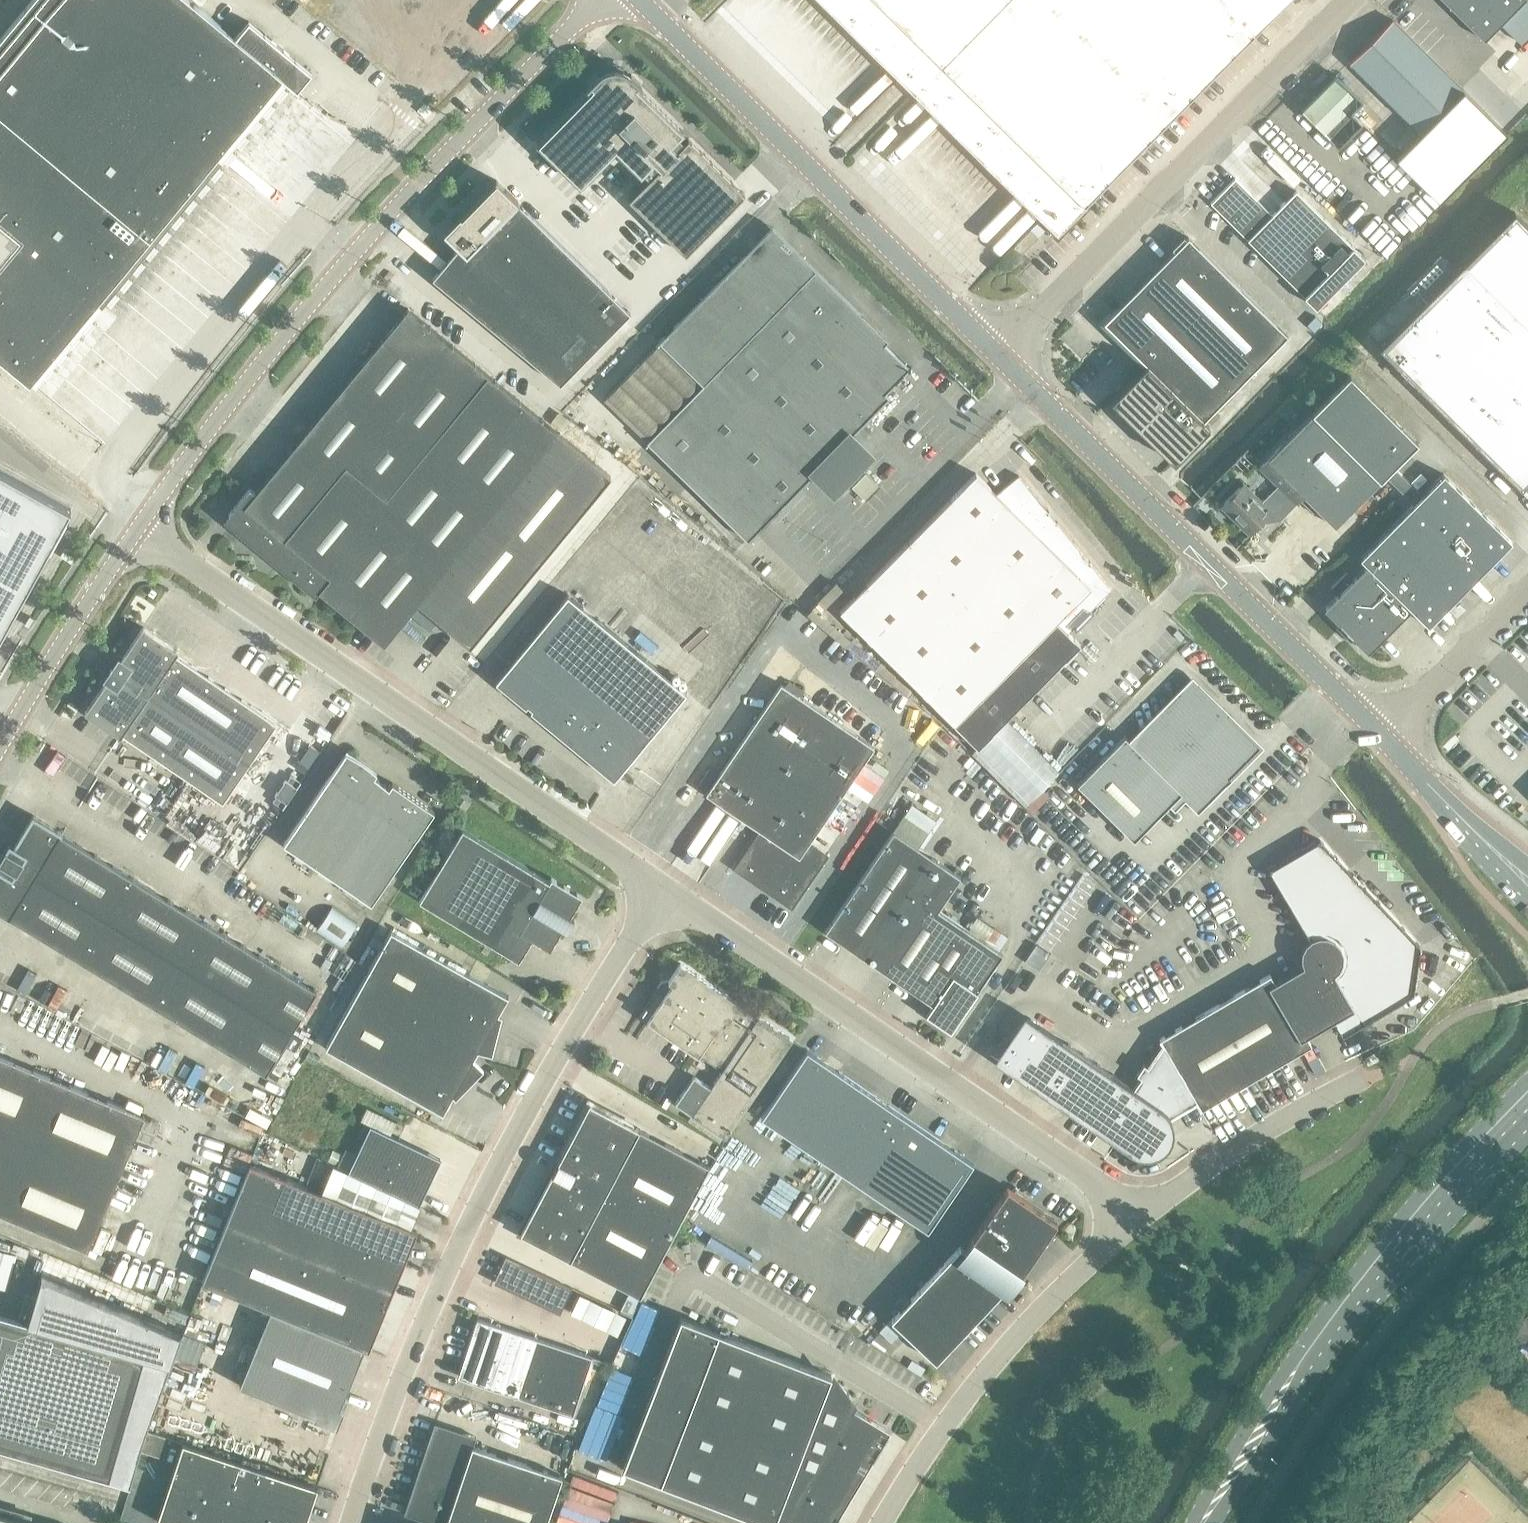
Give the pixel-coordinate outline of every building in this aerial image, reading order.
[(190,0),(32,0),(0,39),(0,359),(30,384),(243,126),(258,139),(312,73),(249,21),(236,38),(190,0)] [(1057,234),(1087,204),(1086,203),(1255,33),(1287,0),(820,0),(1057,234)] [(1524,0),(1443,0),(1484,40),(1524,0)] [(1464,90),(1393,19),(1349,63),(1462,177),(1515,121),(1472,80),(1464,90)] [(629,77),(626,75),(622,73),(620,72),(621,68),(619,67),(611,67),(608,68),(609,73),(607,73),(604,75),(601,78),(598,75),(590,83),(593,86),(538,143),(580,184),(616,148),(648,180),(629,199),(686,255),(745,194),(688,139),(685,143),(678,136),(683,131),(637,86),(640,83),(631,75),(629,77)] [(1339,147),(1362,124),(1351,113),(1362,102),(1336,76),(1301,110),(1339,147)] [(1271,156),(1264,162),(1278,176),(1284,170),(1271,156)] [(1272,215),(1235,178),(1211,204),(1248,240),(1305,296),(1353,247),(1296,191),(1272,215)] [(561,384),(631,312),(518,202),(518,201),(496,180),(444,232),(459,246),(433,278),(561,384)] [(1515,212),(1379,348),(1521,489),(1522,488),(1527,493),(1527,225),(1515,212)] [(1029,231),(1013,248),(1020,255),(1037,238),(1029,231)] [(1146,364),(1204,421),(1288,336),(1188,237),(1104,323),(1146,364)] [(895,353),(784,245),(763,245),(749,259),(745,254),(660,341),(703,384),(647,441),(749,541),(876,411),(872,407),(896,382),(895,353)] [(390,282),(395,276),(389,271),(384,277),(390,282)] [(561,435),(408,308),(256,493),(250,488),(224,520),(316,596),(320,591),(384,645),(561,435)] [(1209,426),(1204,421),(1146,364),(1111,399),(1174,462),(1209,426)] [(1350,376),(1311,415),(1379,482),(1417,443),(1350,376)] [(1311,415),(1259,468),(1277,486),(1270,494),(1280,503),(1272,511),(1281,520),(1304,496),(1336,528),(1381,484),(1379,482),(1311,415)] [(71,510),(0,470),(0,639),(71,510)] [(977,473),(840,611),(980,748),(1079,643),(1069,633),(1112,589),(1019,476),(997,494),(977,473)] [(1428,626),(1512,542),(1444,474),(1360,559),(1367,566),(1353,580),(1346,573),(1332,588),(1339,595),(1324,609),(1368,652),(1411,609),(1428,626)] [(1263,502),(1244,483),(1220,506),(1250,536),(1257,528),(1266,536),(1281,520),(1272,511),(1280,503),(1270,494),(1263,502)] [(568,595),(496,682),(614,780),(687,693),(568,595)] [(108,667),(114,670),(251,762),(278,723),(177,655),(179,652),(143,627),(115,669),(109,665),(108,667)] [(224,802),(251,762),(114,670),(85,712),(121,737),(123,734),(224,802)] [(1175,808),(1185,797),(1198,810),(1261,747),(1193,681),(1131,743),(1125,737),(1078,785),(1134,840),(1171,803),(1175,808)] [(793,908),(819,869),(817,868),(826,855),(809,844),(875,746),(781,683),(707,793),(760,830),(748,848),(750,850),(738,867),(772,891),(771,893),(793,908)] [(310,768),(321,753),(309,745),(298,761),(310,768)] [(378,772),(347,751),(284,843),(372,903),(435,811),(393,782),(390,787),(374,777),(378,772)] [(301,781),(291,775),(288,780),(286,779),(275,795),(277,796),(274,801),(283,808),(301,781)] [(66,836),(62,834),(62,833),(34,815),(15,847),(10,844),(0,860),(0,913),(9,919),(10,918),(267,1075),(318,990),(66,836)] [(463,829),(420,901),(519,961),(532,939),(550,950),(562,930),(567,933),(575,919),(570,916),(582,896),(552,878),(550,881),(463,829)] [(1003,954),(939,910),(961,877),(894,831),(826,931),(933,1005),(927,1015),(930,1017),(951,1031),(953,1028),(953,1029),(978,992),(977,991),(1003,954)] [(1312,1045),(1307,1037),(1330,1023),(1340,1040),(1407,988),(1417,946),(1320,841),(1272,869),(1315,946),(1309,949),(1309,961),(1312,966),(1277,986),(1271,975),(1160,1040),(1163,1045),(1149,1067),(1145,1064),(1137,1075),(1141,1078),(1134,1089),(1030,1018),(999,1062),(1132,1152),(1134,1153),(1136,1154),(1138,1155),(1140,1156),(1143,1156),(1145,1156),(1148,1156),(1150,1156),(1152,1156),(1155,1155),(1157,1155),(1159,1154),(1161,1152),(1163,1151),(1165,1149),(1167,1148),(1168,1146),(1170,1144),(1171,1142),(1172,1140),(1173,1138),(1174,1135),(1174,1133),(1174,1130),(1174,1128),(1174,1126),(1174,1123),(1173,1121),(1172,1119),(1171,1116),(1196,1102),(1201,1110),(1312,1045)] [(332,909),(316,932),(341,950),(357,927),(332,909)] [(508,996),(391,931),(326,1048),(442,1113),(443,1114),(509,996),(508,995),(508,996)] [(1037,944),(1026,960),(1039,968),(1048,953),(1037,944)] [(759,1017),(757,1020),(738,1007),(741,1004),(681,963),(669,981),(662,982),(658,988),(660,998),(647,1017),(649,1019),(647,1021),(721,1073),(692,1115),(726,1138),(793,1040),(759,1017)] [(928,1230),(974,1163),(808,1050),(762,1117),(928,1230)] [(144,1115),(0,1055),(0,1213),(88,1250),(144,1115)] [(641,1297),(710,1166),(590,1103),(520,1234),(641,1297)] [(419,1206),(428,1189),(426,1188),(439,1160),(398,1141),(399,1139),(371,1125),(349,1172),(419,1206)] [(708,1173),(728,1186),(740,1167),(719,1154),(708,1173)] [(790,1169),(811,1180),(819,1166),(797,1154),(790,1169)] [(369,1350),(417,1231),(251,1163),(203,1282),(270,1310),(240,1385),(314,1416),(313,1418),(338,1428),(345,1409),(341,1407),(365,1348),(369,1350)] [(788,1183),(778,1197),(792,1207),(802,1193),(788,1183)] [(967,1251),(998,1281),(1012,1266),(1020,1274),(1057,1220),(1018,1189),(1016,1188),(993,1212),(994,1212),(967,1251)] [(967,1251),(961,1246),(892,1320),(936,1362),(1006,1288),(998,1281),(967,1251)] [(561,1310),(572,1288),(506,1258),(496,1279),(561,1310)] [(612,1333),(621,1314),(571,1293),(563,1312),(612,1333)] [(0,1314),(0,1448),(110,1480),(145,1356),(0,1314)] [(624,1467),(767,1522),(783,1522),(786,1519),(793,1522),(830,1522),(884,1432),(867,1422),(870,1418),(848,1405),(853,1400),(832,1376),(681,1318),(624,1467)] [(574,1415),(593,1357),(478,1319),(476,1323),(477,1323),(465,1358),(467,1359),(461,1376),(475,1380),(474,1382),(574,1415)] [(140,1380),(122,1450),(138,1455),(157,1385),(140,1380)] [(477,1437),(435,1423),(405,1514),(431,1522),(548,1522),(557,1500),(564,1477),(473,1446),(477,1437)] [(318,1488),(183,1443),(157,1521),(164,1522),(306,1522),(318,1488)] [(0,1513),(0,1522),(36,1522),(0,1513)]
